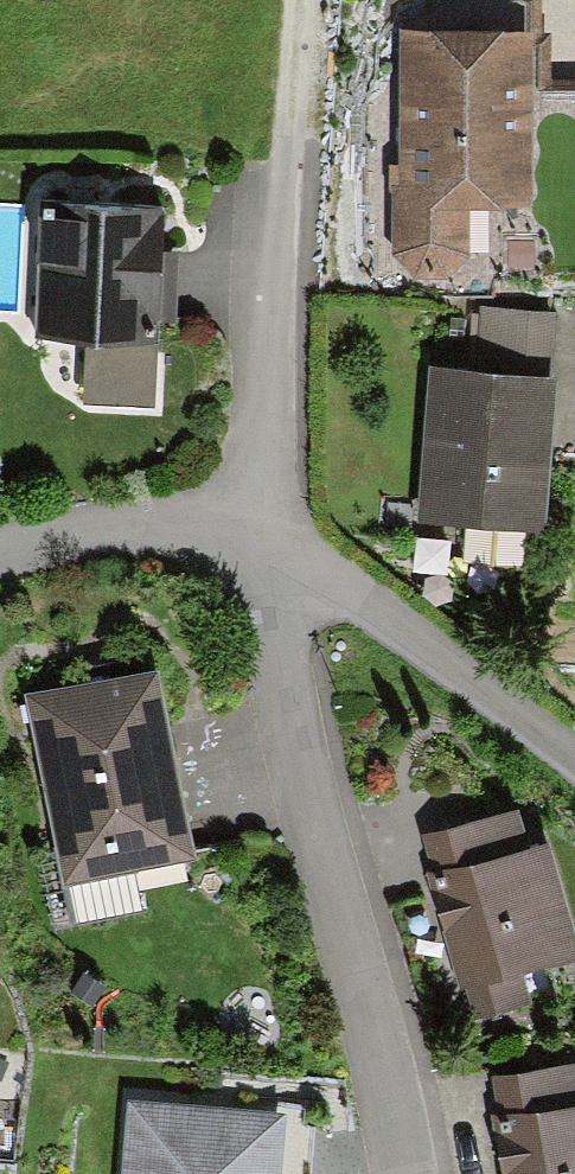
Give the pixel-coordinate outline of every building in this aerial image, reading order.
[(431,0),(358,0),(361,261),(382,291),(493,294),(493,284),(574,286),(574,82),(555,81),(556,41),(545,40),(546,3),(431,0)] [(163,210),(43,205),(37,339),(85,341),(158,344),(163,210)] [(474,372),(549,378),(554,314),(480,307),(474,372)] [(158,344),(85,341),(83,402),(156,404),(158,344)] [(474,372),(431,368),(417,521),(546,532),(560,379),(549,378),(474,372)] [(150,668),(20,697),(63,886),(193,857),(150,668)] [(425,833),(436,871),(426,874),(459,988),(465,986),(475,1020),(532,1004),(524,977),(574,962),(574,933),(549,842),(533,846),(521,805),(425,833)] [(499,1117),(491,1118),(500,1173),(574,1173),(574,1065),(492,1078),(499,1117)] [(126,1103),(119,1173),(282,1173),(287,1116),(126,1103)]
